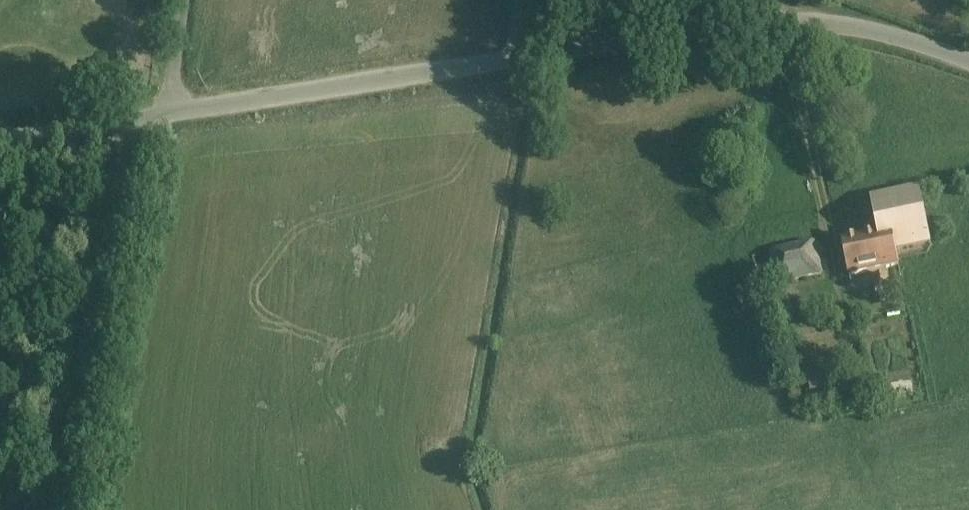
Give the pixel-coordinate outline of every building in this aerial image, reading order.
[(924,208),(920,189),(871,199),(878,234),(843,241),(850,275),(899,265),(896,252),(932,245),(924,208)] [(770,253),(775,272),(777,284),(822,274),(815,243),(770,253)] [(887,294),(890,293),(886,276),(873,279),(877,296),(881,295),(882,301),(888,300),(887,294)] [(838,373),(808,377),(810,391),(840,387),(838,373)]
